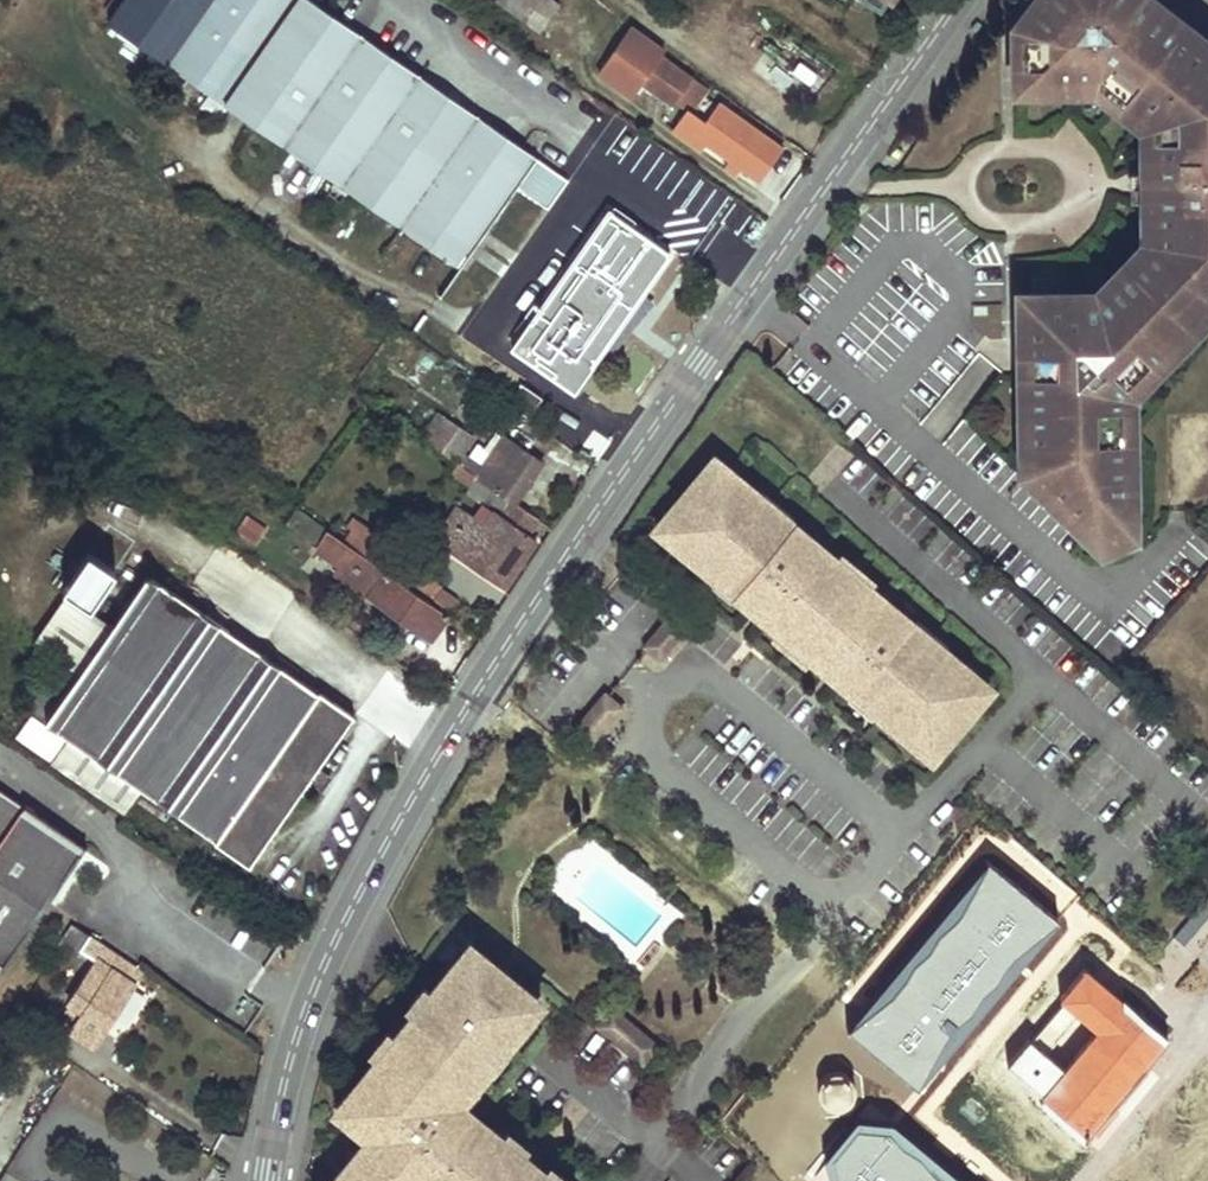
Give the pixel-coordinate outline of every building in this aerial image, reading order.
[(282,139),(361,26),(324,0),(122,0),(108,19),(167,60),(169,57),(282,139)] [(559,3),(555,0),(499,0),(496,4),(541,32),(559,3)] [(880,11),(887,0),(863,0),(880,11)] [(1136,0),(1048,0),(1030,23),(1026,35),(1026,41),(1026,78),(1045,78),(1097,77),(1101,80),(1107,80),(1119,89),(1116,92),(1131,104),(1134,101),(1146,110),(1147,116),(1157,125),(1158,149),(1148,149),(1139,149),(1140,219),(1149,218),(1159,218),(1159,242),(1119,284),(1100,302),(1030,303),(1031,348),(1031,372),(1031,379),(1037,383),(1037,394),(1031,398),(1032,443),(1032,461),(1037,471),(1049,482),(1098,530),(1121,520),(1120,410),(1120,406),(1112,405),(1112,391),(1125,377),(1136,366),(1142,367),(1167,341),(1166,334),(1174,325),(1180,326),(1189,318),(1188,311),(1195,303),(1202,304),(1207,298),(1207,56),(1189,41),(1183,49),(1157,29),(1163,22),(1136,0)] [(1189,41),(1163,22),(1157,29),(1183,49),(1189,41)] [(361,26),(282,139),(457,263),(487,220),(518,175),(547,197),(565,172),(361,26)] [(663,54),(644,41),(624,68),(621,65),(611,79),(635,95),(639,88),(642,83),(662,56),(663,54)] [(702,84),(662,56),(642,83),(667,101),(670,95),(683,104),(685,106),(702,84)] [(602,92),(624,109),(635,95),(611,79),(602,92)] [(1107,80),(1101,80),(1110,87),(1116,92),(1119,89),(1107,80)] [(1110,87),(1104,95),(1147,129),(1148,149),(1158,149),(1157,125),(1147,116),(1131,104),(1116,92),(1110,87)] [(778,142),(712,98),(700,116),(685,106),(683,104),(667,126),(684,138),(690,130),(755,176),(778,142)] [(1147,116),(1146,110),(1134,101),(1131,104),(1147,116)] [(518,175),(487,220),(516,242),(547,197),(518,175)] [(609,205),(530,315),(590,359),(667,246),(609,205)] [(1111,276),(1119,284),(1159,242),(1159,218),(1149,218),(1149,238),(1111,276)] [(1195,303),(1188,311),(1189,318),(1202,304),(1195,303)] [(1166,334),(1167,341),(1180,326),(1174,325),(1166,334)] [(1144,379),(1137,372),(1142,367),(1136,366),(1125,377),(1112,391),(1112,405),(1120,406),(1120,410),(1130,410),(1130,394),(1144,379)] [(519,383),(507,401),(527,416),(539,397),(519,383)] [(476,474),(516,502),(540,464),(494,432),(482,450),(470,442),(473,437),(434,410),(418,433),(457,460),(476,474)] [(1032,443),(1021,443),(1022,471),(1041,490),(1049,482),(1037,471),(1032,461),(1032,443)] [(714,456),(705,467),(716,476),(725,466),(714,456)] [(448,474),(467,488),(476,474),(457,460),(448,474)] [(761,496),(725,466),(716,476),(705,467),(663,518),(674,527),(665,538),(712,576),(714,573),(736,591),(734,595),(777,631),(784,637),(790,631),(798,638),(807,645),(802,652),(808,657),(852,694),(856,690),(878,709),(875,712),(921,751),(930,740),(941,749),(983,699),(972,690),(981,678),(945,648),(941,654),(928,644),(911,630),(916,624),(869,585),(862,580),(858,585),(848,577),(840,570),(844,565),(837,559),(791,520),(786,526),(769,512),(757,502),(761,496)] [(516,502),(476,474),(467,488),(464,492),(493,512),(482,527),(456,509),(434,540),(503,588),(536,541),(528,536),(540,519),(516,502)] [(777,504),(764,493),(761,496),(757,502),(769,512),(777,504)] [(328,530),(287,501),(273,521),(363,580),(359,585),(368,591),(366,594),(372,598),(370,601),(379,606),(384,605),(431,636),(446,615),(341,539),(328,530)] [(793,517),(777,504),(769,512),(786,526),(791,520),(793,517)] [(243,515),(234,532),(257,545),(266,528),(243,515)] [(663,518),(654,529),(665,538),(674,527),(663,518)] [(341,539),(446,615),(457,600),(412,567),(408,573),(388,558),(395,549),(355,520),(341,539)] [(1098,539),(1128,527),(1121,520),(1098,530),(1098,539)] [(840,556),(837,559),(844,565),(840,570),(848,577),(855,569),(840,556)] [(869,585),(871,582),(855,569),(848,577),(858,585),(862,580),(869,585)] [(712,576),(711,577),(734,595),(736,591),(714,573),(712,576)] [(26,715),(252,867),(305,787),(354,714),(147,576),(110,631),(78,679),(59,666),(26,715)] [(59,666),(78,679),(110,631),(68,603),(36,651),(59,666)] [(672,611),(643,646),(661,661),(690,626),(672,611)] [(928,644),(935,635),(918,621),(916,624),(911,630),(928,644)] [(773,636),(789,649),(798,638),(790,631),(784,637),(777,631),(773,636)] [(945,648),(947,645),(935,635),(928,644),(941,654),(945,648)] [(805,662),(808,657),(802,652),(807,645),(798,638),(789,649),(805,662)] [(992,688),(981,678),(972,690),(983,699),(992,688)] [(856,690),(852,694),(875,712),(878,709),(856,690)] [(605,691),(576,725),(594,740),(623,706),(605,691)] [(930,740),(921,751),(932,760),(941,749),(930,740)] [(4,971),(92,848),(0,783),(0,968),(4,971)] [(141,969),(74,924),(62,944),(80,956),(83,950),(99,961),(72,1003),(83,1010),(77,1019),(69,1031),(90,1045),(141,969)] [(480,950),(470,942),(461,953),(472,962),(480,950)] [(519,1150),(515,1154),(507,1148),(511,1143),(477,1115),(468,1126),(457,1117),(462,1110),(454,1103),(466,1089),(468,1091),(474,1084),(496,1058),(491,1053),(497,1046),(502,1050),(533,1012),(522,1003),(531,992),(512,976),(508,981),(496,971),(500,966),(480,950),(472,962),(461,953),(429,991),(435,995),(429,1003),(423,998),(384,1047),(390,1051),(384,1058),(378,1054),(345,1095),(353,1101),(342,1116),(363,1133),(368,1126),(379,1135),(367,1150),(360,1145),(335,1176),(337,1177),(333,1180),(421,1180),(427,1174),(436,1180),(549,1180),(544,1177),(547,1172),(519,1150)] [(512,976),(500,966),(496,971),(508,981),(512,976)] [(1001,1070),(1081,1138),(1167,1037),(1115,992),(1111,995),(1077,966),(1051,997),(1087,1027),(1058,1064),(1026,1040),(1001,1070)] [(429,991),(423,998),(429,1003),(435,995),(429,991)] [(533,1012),(542,1001),(531,992),(522,1003),(533,1012)] [(72,1003),(66,1011),(77,1019),(83,1010),(72,1003)] [(612,1006),(607,1012),(615,1019),(621,1013),(612,1006)] [(607,1012),(595,1026),(643,1066),(660,1045),(621,1013),(615,1019),(607,1012)] [(491,1053),(496,1058),(502,1050),(497,1046),(491,1053)] [(384,1047),(378,1054),(384,1058),(390,1051),(384,1047)] [(849,1106),(853,1100),(856,1093),(855,1085),(852,1079),(846,1074),(838,1072),(830,1073),(824,1076),(819,1082),(817,1089),(817,1097),(820,1102),(827,1108),(835,1111),(842,1110),(849,1106)] [(479,1088),(474,1084),(468,1091),(466,1089),(454,1103),(462,1110),(466,1106),(465,1105),(479,1088)] [(345,1095),(334,1108),(342,1116),(353,1101),(345,1095)] [(468,1126),(477,1115),(466,1106),(462,1110),(457,1117),(468,1126)] [(368,1126),(363,1133),(367,1136),(360,1145),(367,1150),(379,1135),(368,1126)] [(515,1154),(519,1150),(511,1143),(507,1148),(515,1154)] [(547,1172),(544,1177),(549,1180),(558,1180),(547,1172)]
